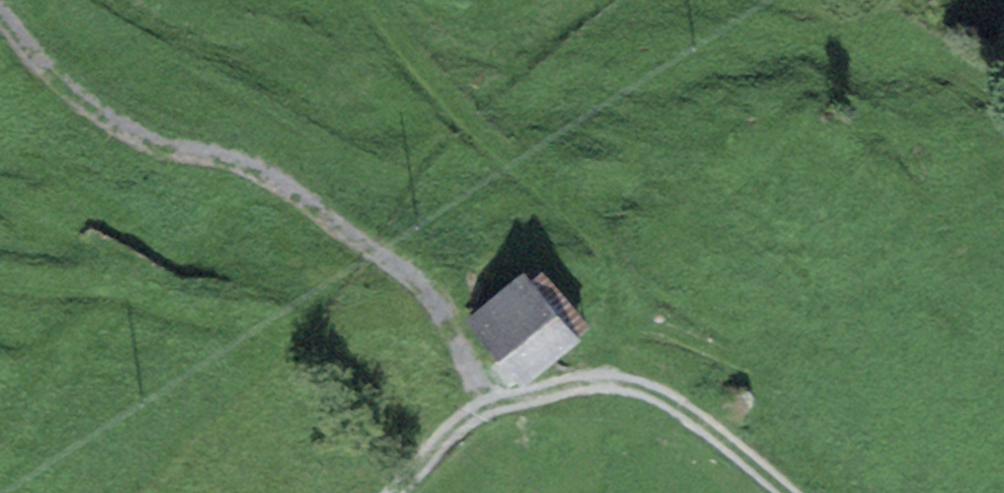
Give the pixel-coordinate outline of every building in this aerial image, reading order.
[(524,273),(465,322),(521,389),(580,340),(524,273)]
